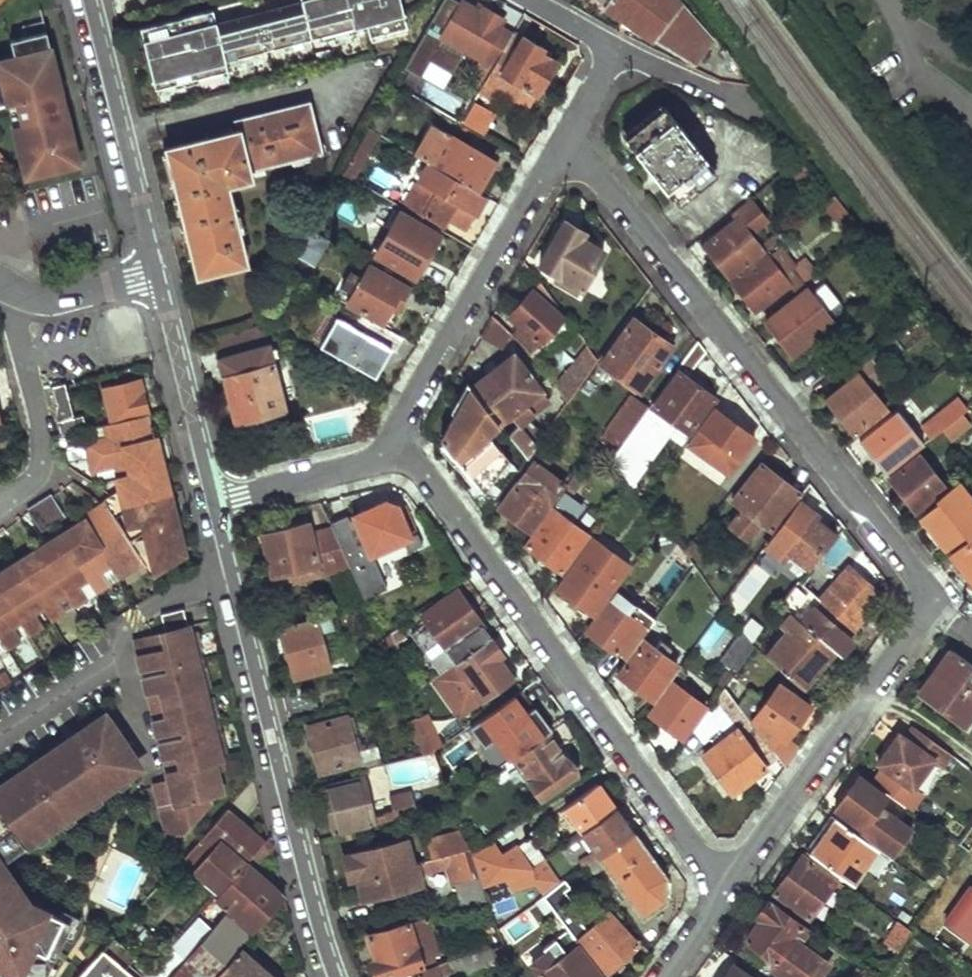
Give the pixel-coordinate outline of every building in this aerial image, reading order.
[(405,25),(399,0),(288,0),(216,20),(214,7),(139,25),(155,86),(229,71),(228,59),(366,24),(369,34),(405,25)] [(513,32),(498,24),(502,16),(479,3),(476,8),(458,0),(438,34),(478,56),(469,74),(484,83),(487,77),(513,32)] [(693,62),(711,43),(683,7),(675,0),(607,0),(603,5),(693,62)] [(39,21),(18,27),(20,37),(6,41),(10,56),(0,59),(0,104),(12,101),(18,126),(9,128),(21,177),(75,163),(68,135),(65,136),(58,116),(48,119),(41,95),(49,93),(53,90),(55,84),(39,21)] [(534,92),(551,62),(538,55),(540,46),(513,32),(487,77),(500,83),(498,91),(512,98),(522,86),(534,92)] [(497,113),(474,100),(462,123),(485,135),(497,113)] [(320,152),(307,104),(235,121),(237,129),(166,148),(196,275),(245,263),(234,228),(239,226),(236,213),(231,211),(228,187),(249,182),(247,170),(320,152)] [(673,201),(707,167),(655,110),(618,144),(673,201)] [(500,164),(429,124),(413,153),(429,162),(484,194),(493,176),(500,164)] [(378,133),(369,128),(342,173),(351,179),(378,133)] [(484,194),(429,162),(402,208),(422,219),(424,215),(445,227),(449,218),(466,227),(474,212),(484,194)] [(850,212),(835,195),(823,205),(837,222),(850,212)] [(731,277),(764,251),(752,234),(768,222),(750,200),(734,213),(738,220),(706,244),(717,258),(731,277)] [(439,235),(399,212),(374,255),(417,278),(428,257),(439,235)] [(586,229),(564,218),(539,263),(558,273),(555,279),(561,282),(565,278),(582,287),(602,250),(596,246),(581,236),(586,229)] [(327,239),(309,230),(299,247),(316,257),(327,239)] [(820,270),(811,260),(799,270),(782,248),(779,250),(773,244),(764,251),(731,277),(744,293),(757,311),(790,285),(795,291),(820,270)] [(572,324),(523,261),(515,275),(531,292),(523,301),(509,317),(549,351),(558,340),(564,340),(569,338),(571,333),(572,328),(570,326),(572,324)] [(409,288),(368,266),(348,303),(383,322),(390,309),(397,312),(401,303),(409,288)] [(821,294),(812,283),(768,321),(781,337),(794,353),(817,336),(803,316),(813,309),(809,305),(821,294)] [(511,333),(494,317),(486,332),(502,348),(511,333)] [(403,339),(369,320),(363,332),(336,318),(320,348),(370,377),(379,361),(386,348),(395,353),(403,339)] [(654,335),(632,321),(603,362),(640,389),(670,345),(654,335)] [(256,346),(252,329),(212,338),(232,421),(284,411),(280,396),(290,393),(281,358),(272,361),(268,345),(256,346)] [(705,353),(697,343),(678,369),(682,372),(652,411),(648,409),(623,442),(609,462),(628,485),(668,433),(676,439),(683,429),(689,433),(716,396),(701,385),(689,376),(705,353)] [(598,359),(588,345),(555,387),(567,403),(598,359)] [(886,408),(865,382),(894,358),(885,346),(855,371),(858,375),(828,398),(842,416),(855,433),(886,408)] [(496,368),(471,387),(498,422),(527,459),(538,444),(544,434),(528,417),(550,399),(513,354),(496,368)] [(139,380),(103,390),(113,424),(103,426),(106,437),(86,442),(87,447),(87,459),(93,465),(94,473),(115,468),(122,495),(164,481),(139,380)] [(73,418),(65,384),(50,387),(59,422),(56,423),(60,437),(86,431),(83,415),(73,418)] [(498,422),(471,387),(454,416),(440,439),(467,471),(484,493),(509,459),(489,436),(498,422)] [(623,442),(648,409),(625,391),(601,427),(623,442)] [(963,415),(952,404),(924,427),(932,439),(963,415)] [(741,426),(716,408),(701,428),(713,438),(702,452),(730,473),(755,436),(741,426)] [(925,444),(896,410),(861,440),(873,457),(886,475),(925,444)] [(555,455),(538,444),(527,459),(519,470),(526,475),(502,508),(514,517),(530,530),(564,484),(544,470),(555,455)] [(934,499),(948,489),(920,454),(891,479),(903,495),(917,512),(934,499)] [(779,477),(762,463),(732,501),(741,508),(729,524),(748,538),(760,521),(771,529),(798,492),(779,477)] [(181,548),(164,481),(122,495),(125,512),(132,524),(142,521),(152,559),(159,571),(179,559),(176,549),(181,548)] [(971,534),(971,503),(956,483),(948,489),(934,499),(937,501),(919,517),(932,532),(946,549),(963,535),(966,539),(971,534)] [(564,573),(592,533),(565,513),(574,499),(570,495),(573,491),(567,487),(551,507),(551,510),(523,546),(541,558),(564,573)] [(64,517),(49,495),(26,509),(40,532),(64,517)] [(399,505),(385,497),(356,511),(348,514),(347,512),(331,520),(341,543),(357,537),(352,524),(361,521),(372,547),(375,560),(419,543),(411,517),(404,518),(399,505)] [(816,517),(800,503),(748,570),(767,584),(793,551),(813,567),(835,541),(820,527),(813,521),(816,517)] [(113,518),(105,506),(62,539),(59,537),(39,553),(37,551),(16,567),(15,564),(0,576),(0,640),(7,650),(20,642),(13,629),(22,624),(29,636),(43,628),(35,615),(43,610),(51,622),(64,615),(57,602),(66,596),(74,609),(87,600),(79,588),(88,582),(96,595),(109,587),(101,573),(111,568),(118,580),(143,566),(113,518)] [(132,524),(125,512),(113,518),(143,566),(152,559),(142,521),(132,524)] [(345,560),(330,528),(309,534),(306,523),(260,534),(270,576),(290,572),(290,581),(318,574),(318,564),(345,560)] [(966,539),(948,553),(966,575),(971,582),(971,534),(966,539)] [(632,560),(596,535),(559,588),(575,600),(593,615),(632,560)] [(818,604),(800,583),(783,604),(793,613),(833,649),(841,656),(852,637),(848,633),(880,594),(859,575),(850,567),(818,604)] [(800,583),(790,574),(773,595),(783,604),(800,583)] [(476,618),(455,590),(422,616),(426,622),(414,633),(439,671),(490,636),(476,618)] [(649,626),(612,596),(589,629),(607,643),(626,657),(649,626)] [(159,613),(163,631),(186,626),(181,607),(159,613)] [(822,662),(833,649),(793,613),(785,623),(791,628),(768,655),(802,686),(822,662)] [(333,637),(328,616),(280,628),(286,652),(290,670),(327,661),(322,640),(333,637)] [(695,647),(738,669),(754,639),(711,617),(695,647)] [(408,636),(400,625),(382,638),(390,657),(402,654),(397,641),(408,636)] [(186,626),(163,631),(133,639),(141,668),(165,662),(168,670),(143,676),(157,733),(181,727),(183,735),(160,742),(169,779),(153,783),(166,835),(185,831),(210,803),(207,794),(221,791),(216,771),(223,769),(218,749),(225,747),(195,631),(188,633),(186,626)] [(504,657),(490,636),(439,671),(437,679),(455,707),(464,709),(515,674),(504,657)] [(390,657),(382,638),(377,643),(383,659),(390,657)] [(678,662),(668,656),(674,647),(662,641),(657,648),(644,641),(620,675),(638,686),(653,695),(678,662)] [(952,650),(939,669),(920,696),(967,726),(971,720),(971,664),(952,650)] [(668,724),(683,736),(707,704),(671,679),(649,709),(668,724)] [(808,705),(776,682),(751,718),(764,737),(778,757),(784,766),(795,750),(783,742),(801,716),(808,705)] [(747,713),(726,684),(716,698),(732,724),(747,713)] [(532,710),(520,695),(497,711),(518,742),(491,759),(495,765),(523,748),(521,745),(553,724),(546,714),(541,705),(532,710)] [(732,724),(716,698),(694,730),(704,743),(711,739),(715,744),(736,731),(732,724)] [(426,711),(416,716),(429,745),(438,741),(426,711)] [(104,712),(0,783),(0,966),(25,976),(46,976),(65,936),(72,939),(82,917),(61,907),(57,914),(26,899),(1,861),(25,845),(27,849),(136,774),(117,745),(124,741),(104,712)] [(429,745),(416,716),(407,721),(421,749),(429,745)] [(380,759),(375,743),(353,749),(344,717),(307,725),(318,767),(357,761),(359,766),(380,759)] [(951,753),(914,728),(904,739),(898,735),(894,740),(877,762),(923,794),(951,753)] [(748,748),(736,731),(715,744),(705,754),(732,793),(752,777),(762,770),(748,748)] [(561,754),(547,732),(523,748),(495,765),(490,768),(499,779),(518,766),(538,797),(573,773),(561,754)] [(762,770),(778,757),(764,737),(748,748),(762,770)] [(422,804),(414,780),(391,787),(396,803),(370,809),(360,772),(322,783),(334,830),(422,804)] [(885,794),(858,775),(846,793),(836,810),(861,829),(856,832),(879,848),(890,856),(910,828),(878,803),(885,794)] [(614,807),(598,783),(564,807),(582,829),(614,807)] [(633,834),(614,807),(582,829),(593,844),(572,861),(578,869),(586,864),(633,834)] [(262,842),(225,808),(174,866),(184,875),(187,871),(214,894),(262,842)] [(856,832),(836,818),(824,833),(809,853),(853,883),(879,848),(856,832)] [(457,825),(424,834),(430,853),(466,843),(468,849),(484,839),(476,830),(463,837),(457,825)] [(667,882),(633,834),(586,864),(591,873),(605,862),(641,915),(656,904),(662,900),(667,882)] [(269,835),(262,842),(214,894),(232,908),(221,921),(218,918),(166,976),(210,976),(283,897),(273,887),(278,882),(269,874),(266,878),(252,868),(272,849),(269,835)] [(510,864),(491,835),(484,839),(468,849),(480,883),(510,864)] [(468,849),(466,843),(430,853),(356,875),(362,899),(420,881),(418,870),(447,861),(456,890),(480,883),(468,849)] [(842,883),(803,855),(790,873),(775,893),(808,917),(828,890),(835,894),(842,883)] [(569,881),(565,878),(542,893),(552,904),(568,892),(564,886),(569,881)] [(944,919),(971,938),(971,879),(944,919)] [(769,900),(756,916),(761,920),(755,929),(742,948),(782,976),(817,976),(828,960),(796,936),(799,931),(804,934),(807,929),(769,900)] [(529,914),(522,905),(507,915),(514,924),(529,914)] [(636,943),(607,911),(578,936),(606,969),(623,955),(636,943)] [(912,930),(900,920),(886,941),(898,949),(912,930)] [(421,966),(406,922),(366,934),(372,959),(367,962),(371,976),(387,976),(396,974),(421,966)] [(550,934),(540,941),(543,946),(528,957),(542,976),(600,976),(574,944),(564,949),(550,934)] [(91,960),(102,947),(93,940),(82,952),(91,960)] [(485,943),(421,966),(396,974),(397,976),(434,976),(433,973),(448,967),(451,976),(455,976),(493,962),(485,943)] [(102,947),(91,960),(77,976),(137,976),(102,947)] [(240,948),(213,976),(275,976),(240,948)] [(732,964),(723,976),(751,976),(732,964)]
